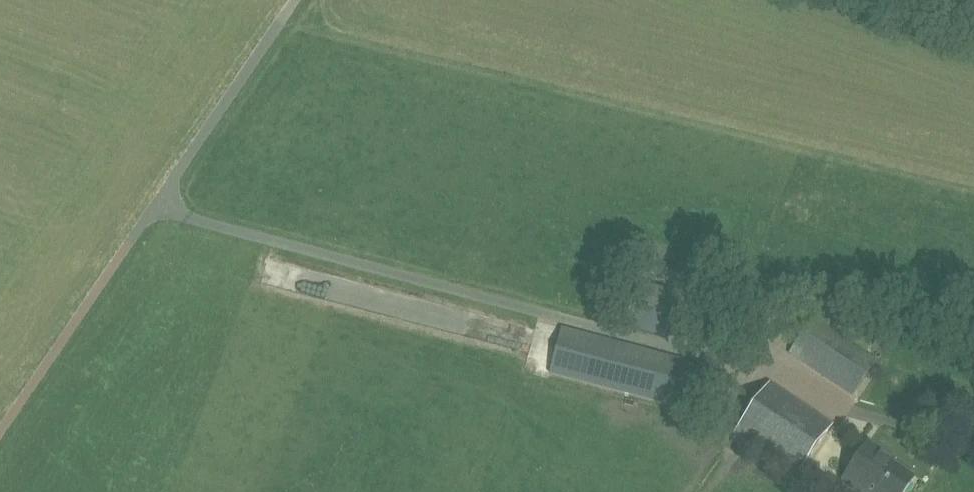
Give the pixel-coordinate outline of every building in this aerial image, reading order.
[(814,318),(791,354),(853,395),(877,359),(814,318)] [(710,367),(562,329),(550,374),(698,412),(710,367)] [(770,382),(736,434),(799,475),(833,424),(770,382)] [(915,478),(882,456),(884,453),(869,443),(845,481),(862,491),(906,491),(915,478)]
